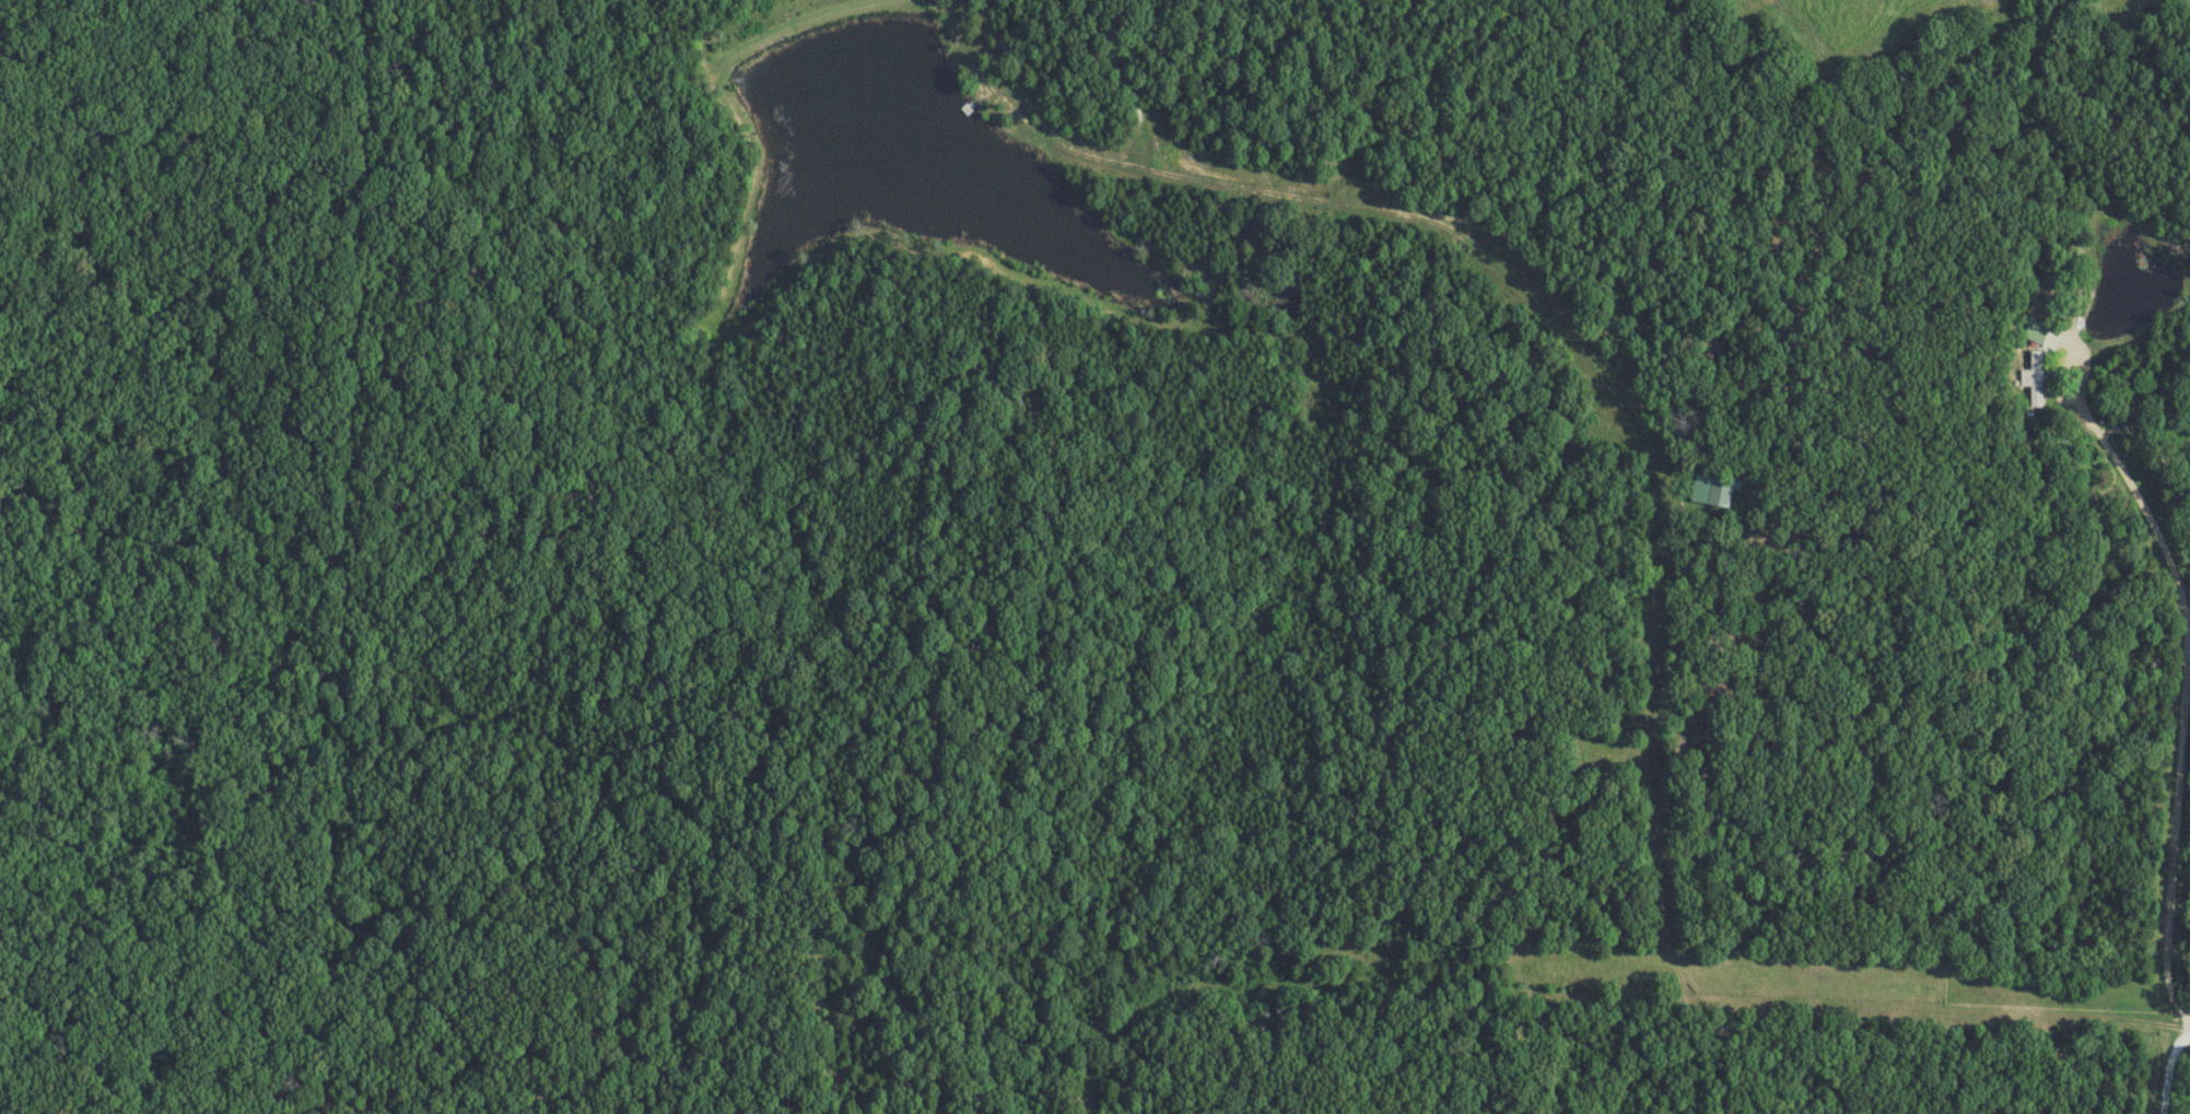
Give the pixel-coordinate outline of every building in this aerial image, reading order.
[(2042,350),(2030,350),(2030,407),(2042,407),(2042,350)] [(1708,504),(1730,506),(1733,477),(1711,475),(1708,504)]
